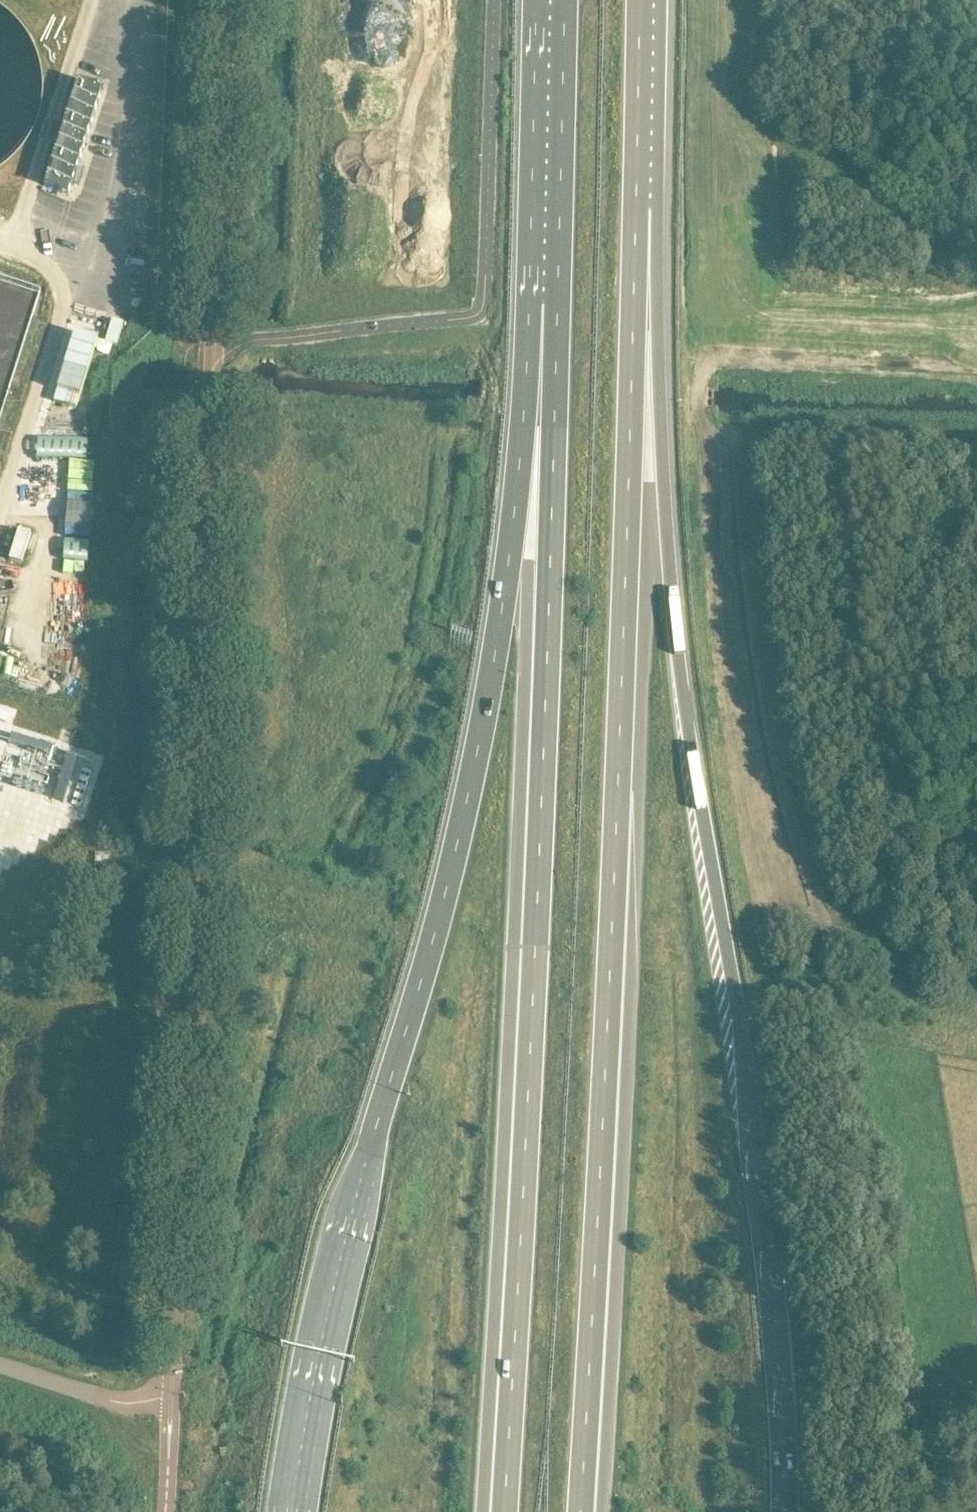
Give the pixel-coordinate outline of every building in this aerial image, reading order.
[(11,154),(23,141),(32,126),(39,110),(42,93),(43,83),(41,65),(36,48),(29,33),(18,18),(5,6),(0,3),(0,163),(11,154)]
